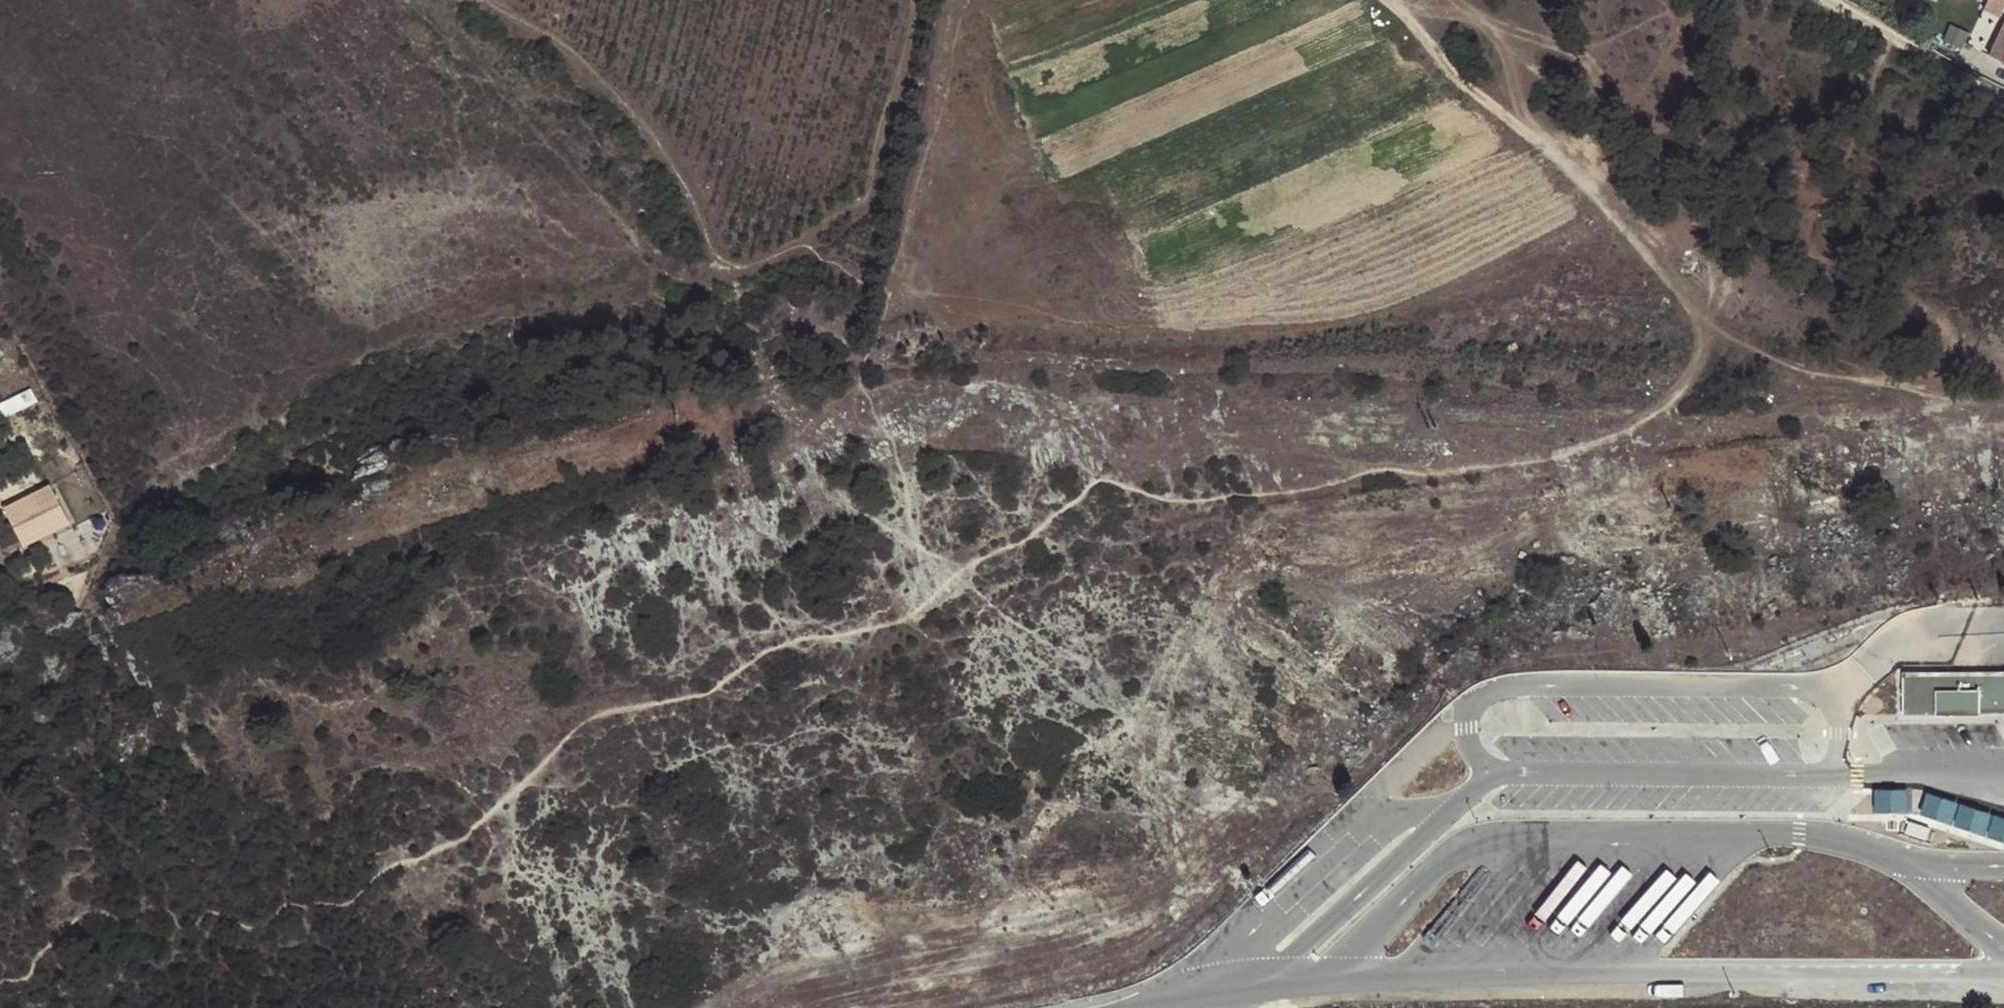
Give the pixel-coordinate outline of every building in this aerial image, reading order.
[(2001,0),(1984,0),(1981,7),(1999,14),(2003,4),(2003,2),(2001,0)] [(1987,52),(2003,60),(2003,19),(1987,52)] [(50,482),(4,506),(23,542),(69,518),(50,482)] [(1905,670),(1905,716),(1928,717),(1927,743),(1977,742),(1976,718),(2003,718),(2003,669),(1905,670)]
